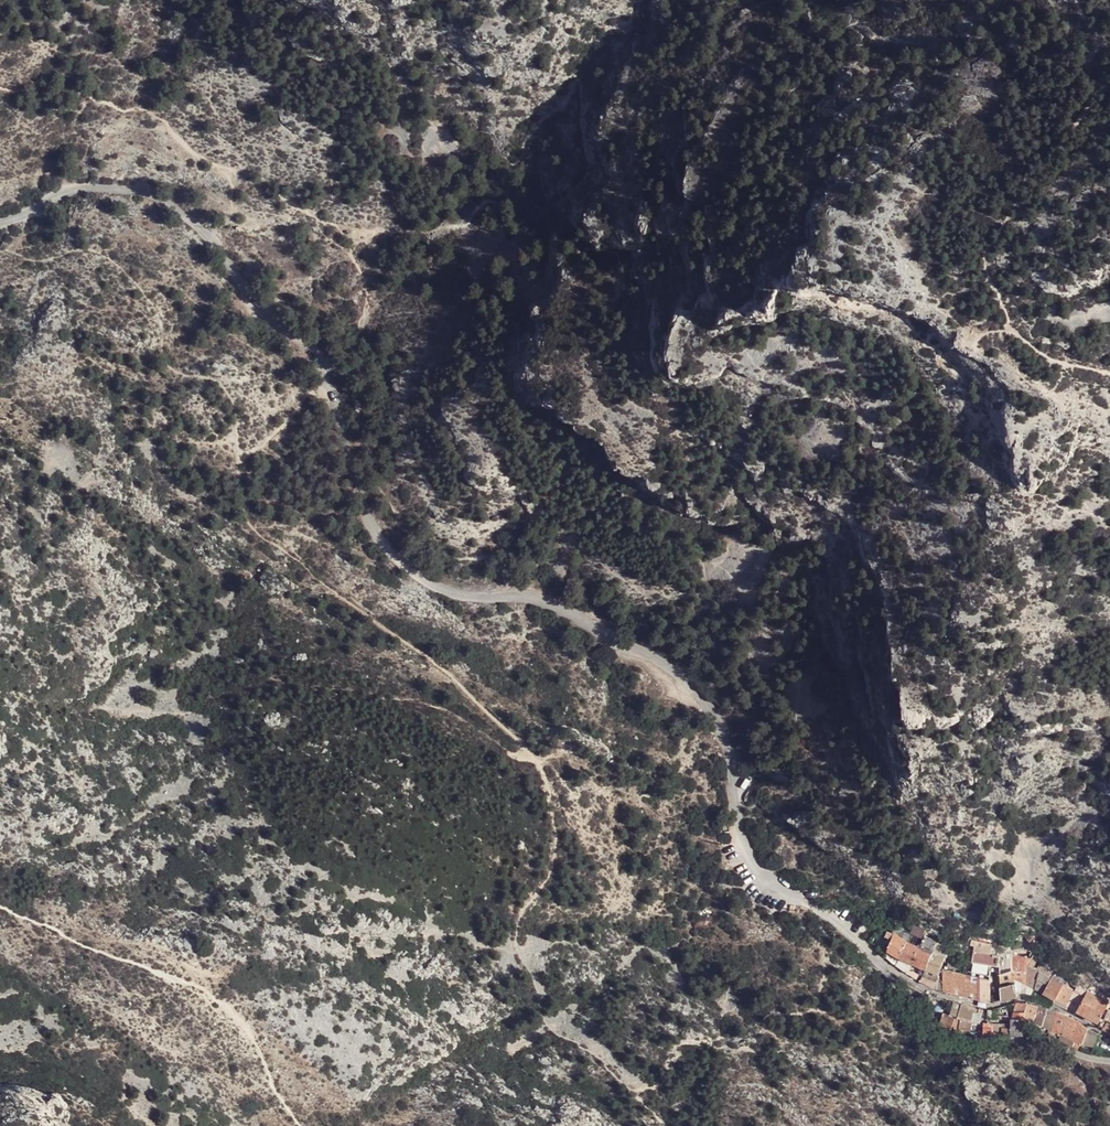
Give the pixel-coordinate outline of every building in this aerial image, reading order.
[(663,692),(662,689),(661,686),(659,684),(656,683),(653,682),(650,683),(647,685),(645,687),(644,690),(644,693),(645,696),(647,699),(650,701),(653,701),(656,701),(659,699),(661,697),(662,694),(663,692)] [(922,936),(923,935),(925,929),(913,923),(909,930),(922,936)] [(891,935),(885,932),(882,936),(889,940),(891,935)] [(905,943),(891,935),(889,940),(883,951),(898,959),(905,943)] [(918,944),(918,949),(929,954),(926,961),(940,966),(949,944),(935,940),(923,935),(922,936),(918,944)] [(973,945),(972,952),(989,956),(991,944),(972,940),(969,945),(973,945)] [(912,966),(918,949),(905,943),(898,959),(912,966)] [(912,966),(922,972),(926,961),(929,954),(918,949),(912,966)] [(907,974),(912,966),(883,951),(881,955),(907,974)] [(972,952),(969,962),(988,968),(994,969),(997,958),(989,956),(972,952)] [(998,983),(1012,978),(1010,972),(1010,954),(996,963),(998,983)] [(1026,972),(1030,959),(1025,957),(1010,954),(1010,972),(1012,978),(1025,986),(1026,972)] [(1039,965),(1030,959),(1026,972),(1025,986),(1033,989),(1039,965)] [(940,966),(926,961),(922,972),(920,978),(934,983),(940,966)] [(943,970),(957,970),(957,961),(943,961),(943,970)] [(1052,974),(1039,965),(1033,989),(1040,992),(1052,974)] [(988,1003),(987,978),(942,969),(940,992),(988,1003)] [(1065,980),(1052,974),(1040,992),(1051,1000),(1063,983),(1065,980)] [(997,1001),(1013,997),(1013,993),(1012,978),(998,983),(997,1001)] [(1074,989),(1063,983),(1051,1000),(1066,1006),(1074,989)] [(1073,1012),(1086,990),(1077,986),(1074,989),(1066,1006),(1073,1012)] [(1094,1023),(1108,1001),(1086,990),(1073,1012),(1094,1023)] [(957,1005),(950,1002),(949,1006),(945,1016),(952,1019),(957,1005)] [(1010,1018),(1020,1020),(1020,1023),(1023,1024),(1068,1043),(1078,1046),(1083,1031),(1069,1018),(1051,1011),(1031,1005),(1012,1004),(1010,1018)] [(969,1025),(972,1009),(970,1010),(957,1005),(952,1019),(969,1025)] [(967,1031),(969,1025),(952,1019),(945,1016),(940,1014),(936,1026),(942,1028),(967,1031)] [(1023,1039),(1023,1024),(1020,1023),(1020,1020),(1010,1018),(1009,1023),(1009,1028),(1009,1038),(1023,1039)] [(1105,1024),(1102,1030),(1109,1035),(1109,1026),(1105,1024)] [(1009,1038),(1009,1028),(981,1027),(980,1037),(1009,1038)] [(1093,1039),(1083,1031),(1078,1046),(1076,1052),(1086,1056),(1093,1039)] [(1068,1043),(1066,1048),(1074,1052),(1076,1052),(1078,1046),(1068,1043)] [(1098,1109),(1109,1125),(1109,1101),(1098,1109)]
